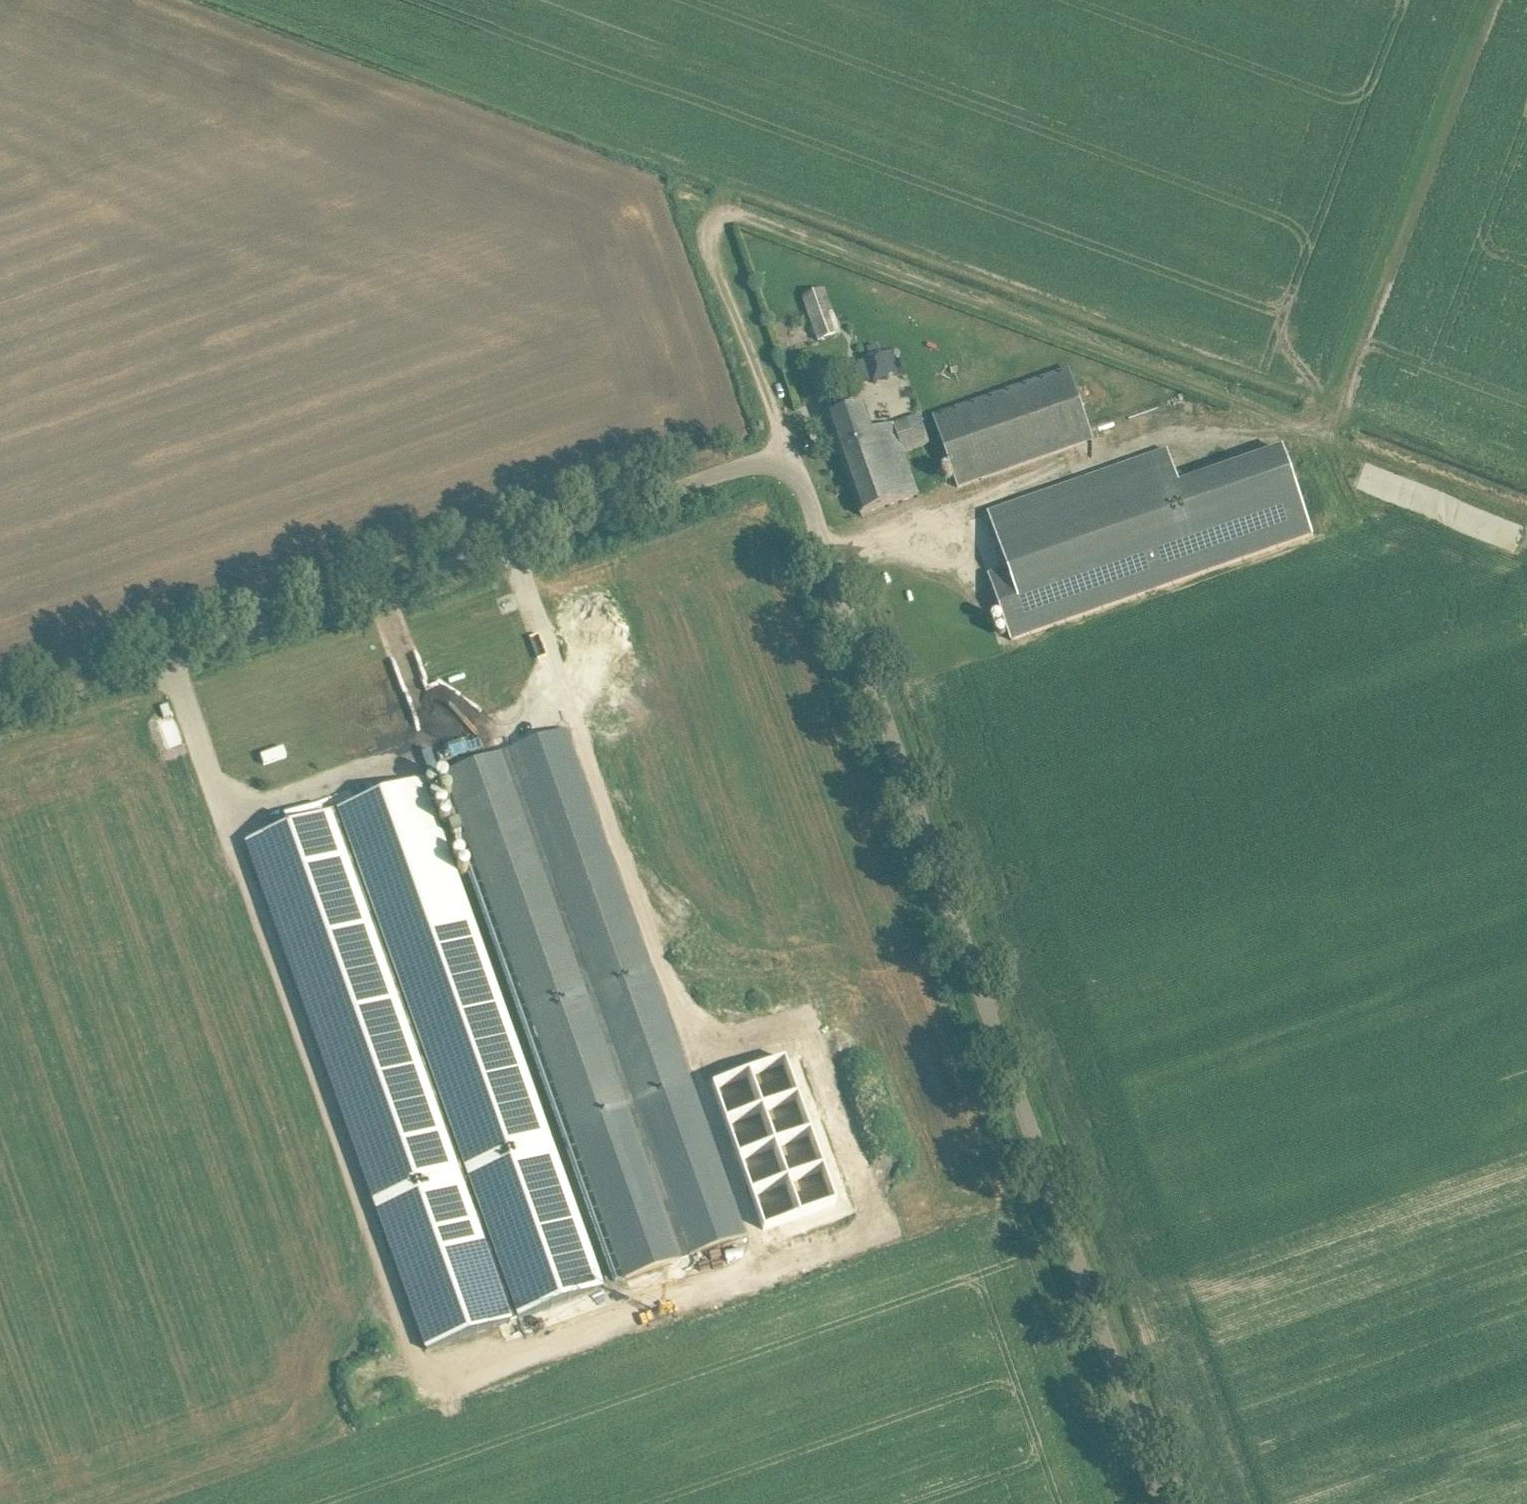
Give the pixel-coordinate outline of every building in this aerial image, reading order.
[(841,333),(826,290),(804,298),(812,322),(803,324),(807,334),(815,331),(819,341),(841,333)] [(881,355),(868,359),(875,381),(893,375),(888,358),(882,359),(881,355)] [(1094,440),(1069,369),(934,416),(959,487),(1094,440)] [(862,406),(827,418),(862,517),(921,496),(906,453),(929,444),(919,415),(871,432),(862,406)] [(1168,451),(988,514),(1008,570),(989,576),(1011,641),(1313,536),(1284,452),(1181,488),(1168,451)] [(564,730),(445,773),(625,1279),(744,1236),(564,730)] [(422,780),(245,843),(423,1344),(600,1281),(422,780)] [(448,829),(451,838),(461,834),(457,826),(448,829)] [(715,1092),(767,1225),(835,1202),(782,1066),(715,1091),(715,1092)]
